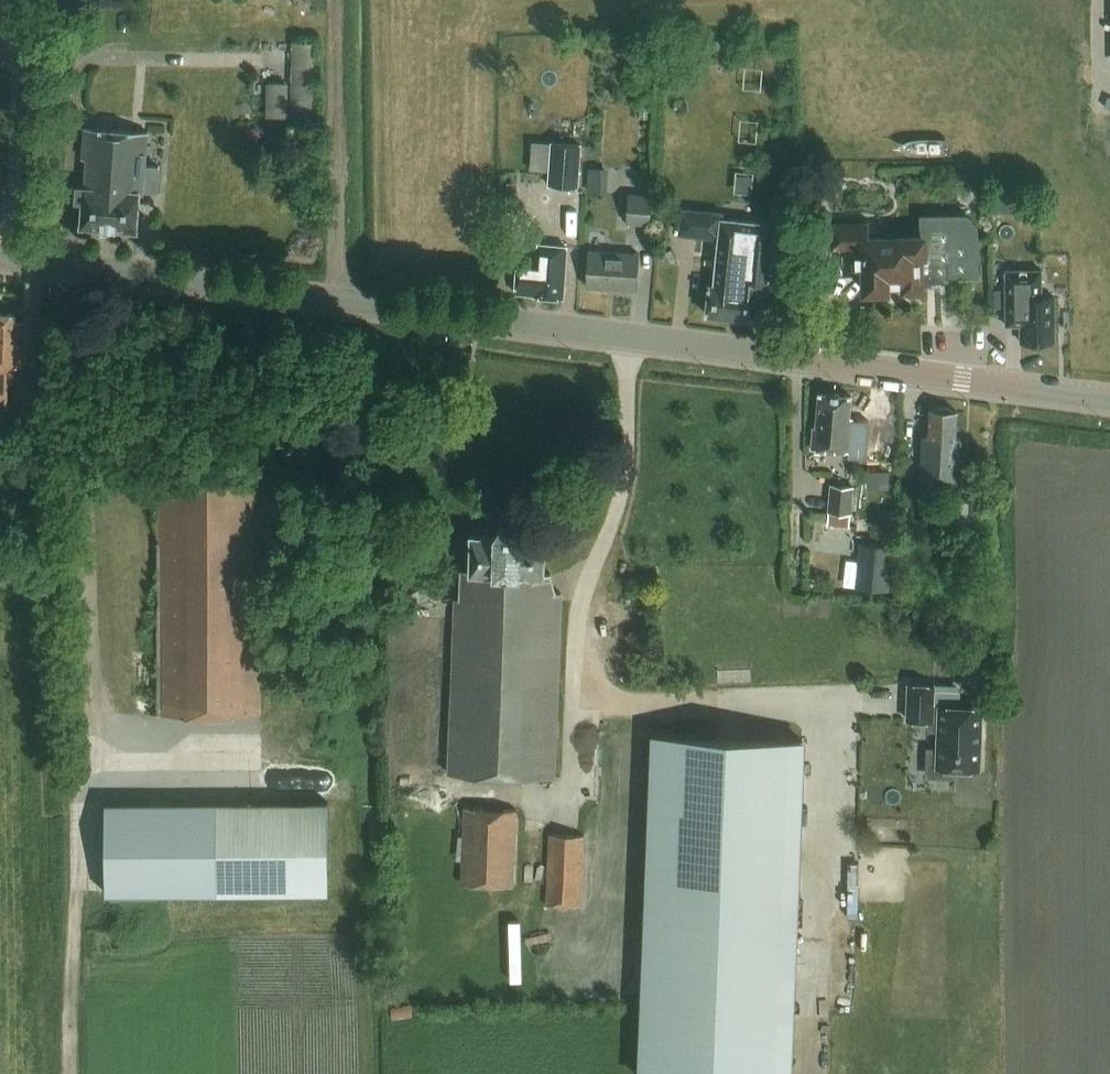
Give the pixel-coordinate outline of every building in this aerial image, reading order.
[(296,39),(294,99),(313,99),(315,39),(296,39)] [(640,52),(650,52),(650,43),(640,43),(640,52)] [(267,82),(267,116),(288,116),(289,82),(267,82)] [(79,190),(78,203),(86,203),(84,229),(139,233),(142,196),(145,195),(146,187),(163,189),(165,164),(147,163),(149,133),(87,129),(85,159),(89,160),(87,189),(79,190)] [(553,143),(550,187),(581,189),(584,144),(553,143)] [(608,193),(608,169),(589,168),(588,192),(608,193)] [(507,179),(506,195),(515,195),(517,180),(507,179)] [(1002,197),(992,198),(993,214),(1003,213),(1002,197)] [(650,224),(652,199),(631,198),(630,223),(650,224)] [(768,294),(774,226),(723,222),(723,216),(683,213),(681,238),(720,242),(716,289),(711,288),(708,317),(754,321),(756,293),(768,294)] [(979,276),(978,224),(968,214),(921,215),(922,238),(869,240),(869,225),(834,227),(834,250),(858,249),(859,260),(867,260),(868,296),(872,296),(872,299),(888,298),(887,295),(891,295),(890,290),(925,289),(925,284),(953,283),(952,276),(979,276)] [(564,299),(568,248),(540,246),(538,264),(520,263),(517,295),(564,299)] [(640,290),(643,257),(592,252),(589,286),(640,290)] [(1056,342),(1057,298),(1041,298),(1042,271),(1010,270),(1008,327),(1022,327),(1022,340),(1056,342)] [(1001,307),(1001,290),(990,290),(990,307),(1001,307)] [(11,410),(11,369),(26,369),(27,325),(19,326),(20,317),(0,316),(0,410),(11,410)] [(852,455),(854,426),(852,421),(853,401),(821,398),(819,431),(815,432),(814,452),(852,455)] [(963,487),(965,447),(962,443),(963,419),(959,420),(954,414),(941,413),(933,418),(932,441),(927,442),(924,485),(963,487)] [(869,434),(868,450),(887,452),(889,436),(869,434)] [(161,547),(160,719),(264,719),(264,482),(257,482),(257,474),(165,474),(165,496),(160,496),(161,547)] [(852,513),(855,486),(831,483),(828,511),(829,511),(828,522),(850,524),(851,513),(852,513)] [(973,500),(948,499),(946,527),(971,528),(973,500)] [(17,518),(17,533),(35,532),(35,518),(17,518)] [(555,783),(562,598),(556,598),(550,581),(543,581),(545,544),(521,543),(517,528),(504,527),(498,543),(475,542),(473,576),(463,577),(462,604),(456,604),(449,779),(555,783)] [(861,541),(857,586),(891,589),(895,544),(861,541)] [(410,595),(415,604),(434,594),(430,585),(410,595)] [(909,684),(908,718),(934,719),(934,685),(909,684)] [(981,769),(983,708),(939,707),(937,767),(981,769)] [(805,738),(652,732),(638,1073),(792,1073),(805,738)] [(994,803),(994,770),(973,770),(973,803),(994,803)] [(518,809),(463,806),(460,883),(514,886),(518,809)] [(107,810),(108,900),(330,897),(330,808),(219,809),(107,810)] [(585,835),(548,833),(545,904),(583,906),(585,835)]
